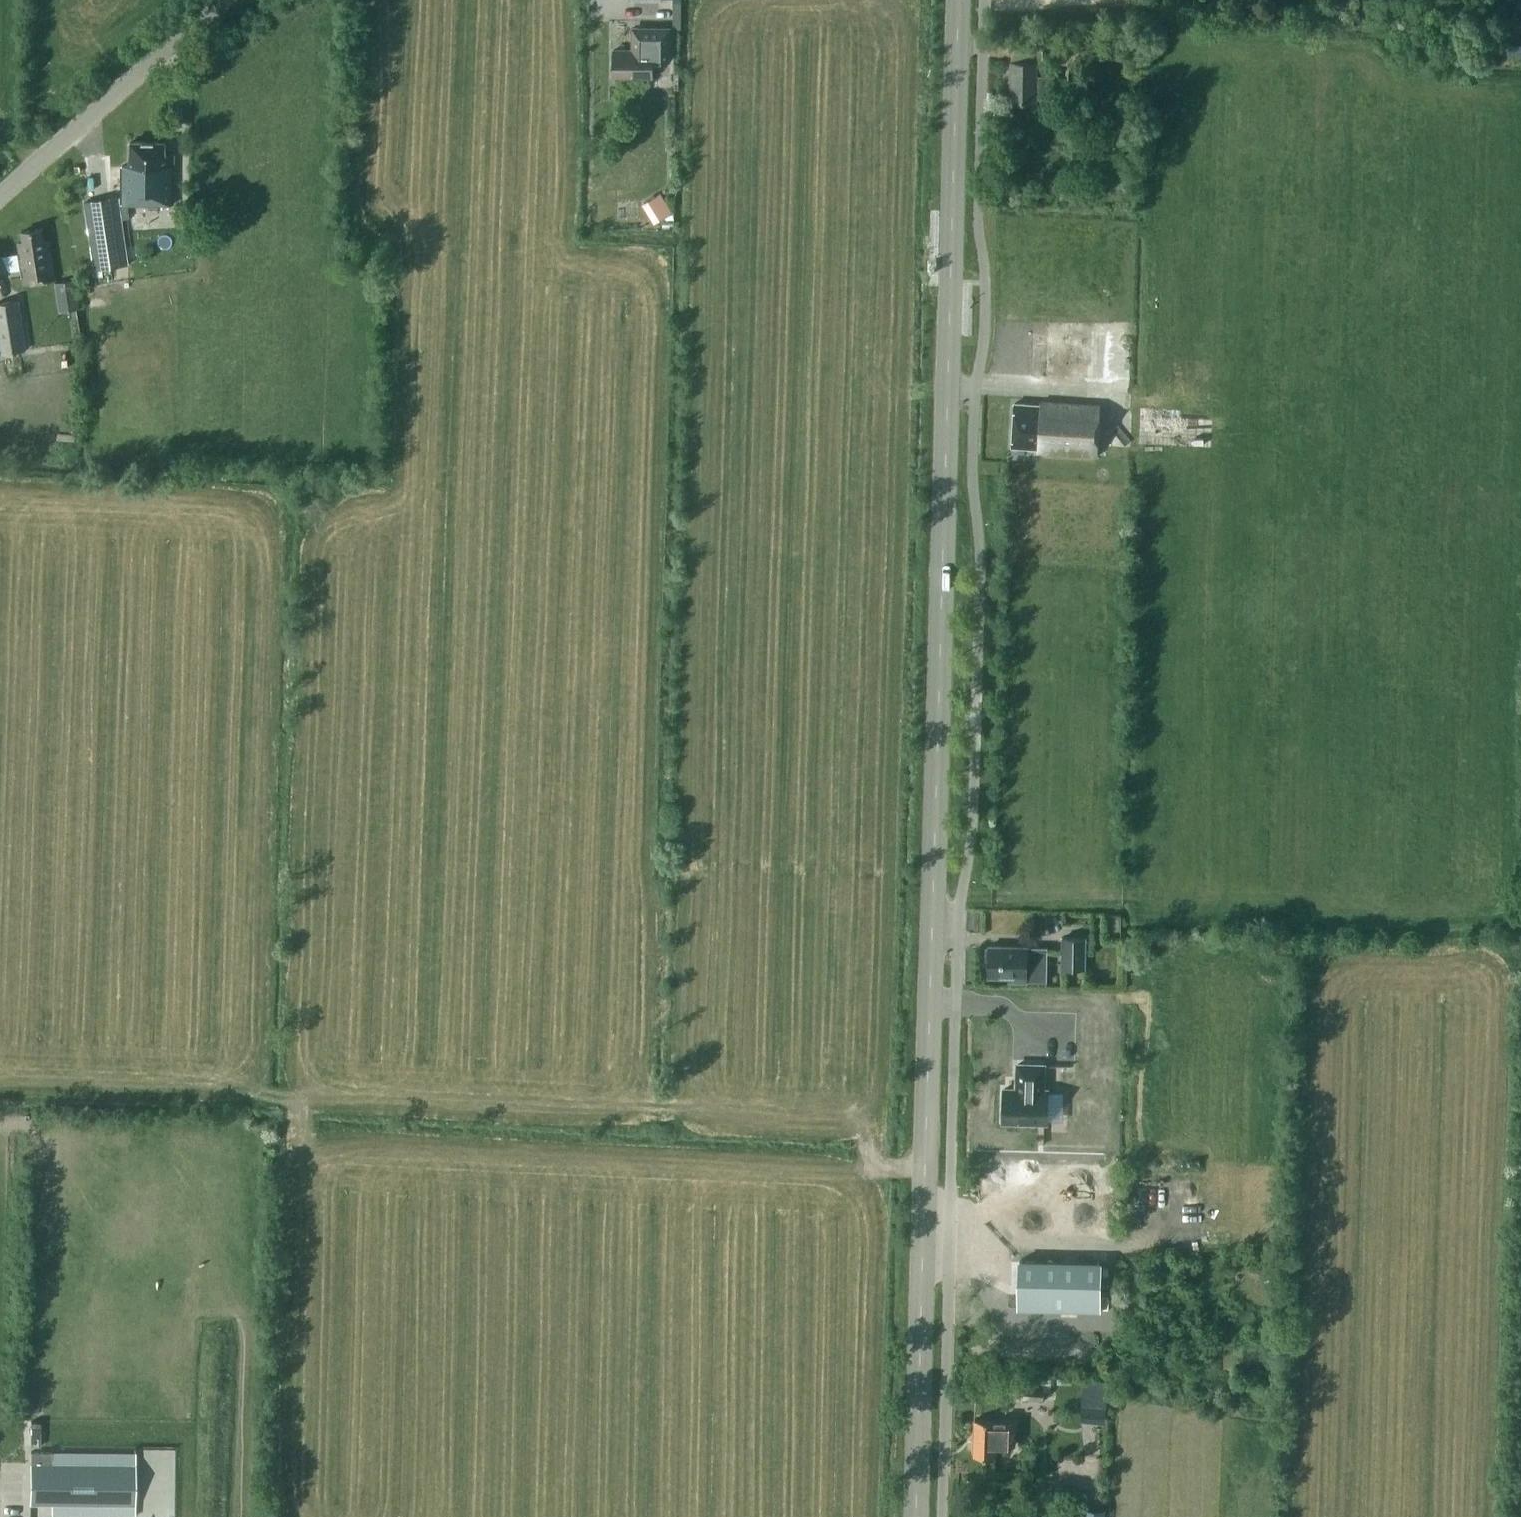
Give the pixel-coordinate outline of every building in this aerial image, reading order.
[(670,27),(652,27),(630,27),(630,49),(614,49),(614,76),(653,76),(653,59),(670,59),(670,27)] [(1011,61),(1011,100),(1035,101),(1035,98),(1053,98),(1053,76),(1035,75),(1035,62),(1042,62),(1042,48),(1012,47),(1012,61),(1011,61)] [(165,141),(131,141),(130,164),(122,164),(122,196),(118,196),(85,201),(95,268),(128,263),(119,203),(173,203),(174,165),(173,165),(173,154),(165,153),(165,141)] [(655,222),(672,212),(666,202),(649,212),(655,222)] [(55,278),(53,265),(50,240),(44,241),(42,227),(22,231),(23,241),(18,242),(24,282),(55,278)] [(57,292),(59,310),(79,307),(77,290),(57,292)] [(2,352),(27,348),(20,299),(0,302),(0,338),(2,352)] [(1046,334),(1032,333),(1032,377),(1089,378),(1089,367),(1094,367),(1094,321),(1069,321),(1069,323),(1047,322),(1046,334)] [(1015,402),(1012,446),(1038,447),(1037,450),(1097,454),(1100,404),(1035,401),(1034,403),(1015,402)] [(1064,937),(1063,967),(1086,967),(1086,937),(1064,937)] [(990,945),(989,976),(1010,976),(1010,981),(1027,981),(1027,980),(1048,981),(1048,947),(1028,946),(990,945)] [(1004,1087),(1003,1119),(1047,1121),(1048,1089),(1043,1088),(1044,1063),(1018,1063),(1017,1081),(1019,1081),(1017,1088),(1004,1087)] [(1020,1259),(1019,1308),(1100,1309),(1101,1261),(1020,1259)] [(1079,1421),(1104,1423),(1109,1379),(1084,1377),(1079,1421)] [(1022,1399),(1043,1400),(1044,1385),(1023,1383),(1022,1399)] [(997,1419),(975,1418),(974,1455),(996,1456),(996,1444),(1014,1445),(1015,1420),(997,1420),(997,1419)] [(31,1503),(135,1504),(135,1464),(31,1463),(31,1503)] [(1104,1509),(1084,1508),(1084,1516),(1104,1516),(1104,1509)]
